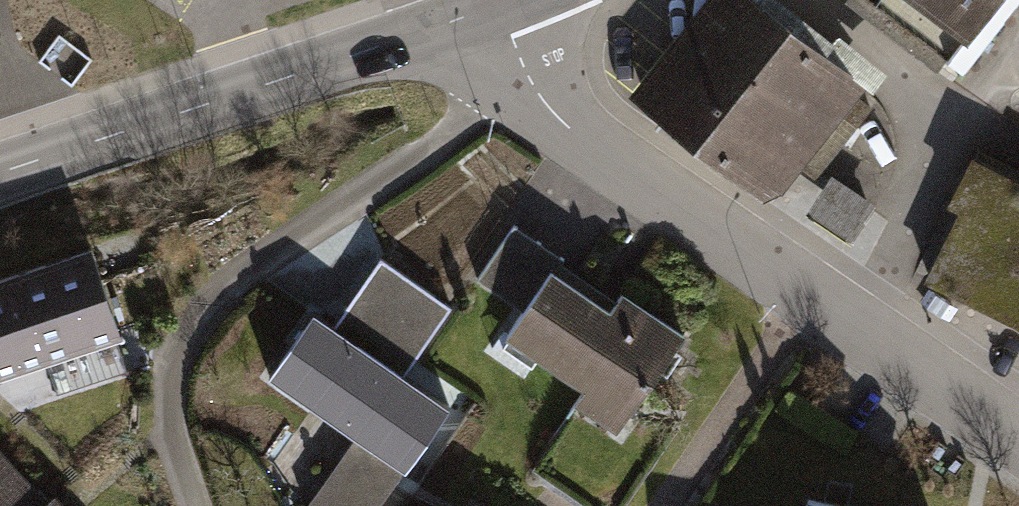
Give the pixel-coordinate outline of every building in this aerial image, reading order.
[(949,64),(1000,0),(867,0),(949,64)] [(747,5),(664,106),(765,189),(849,88),(747,5)] [(930,281),(1018,326),(1018,187),(971,163),(948,208),(963,215),(930,281)] [(831,176),(805,213),(848,243),(874,206),(831,176)] [(523,310),(506,335),(629,417),(684,336),(622,295),(611,311),(554,273),(563,260),(512,226),(476,279),(523,310)] [(116,333),(90,255),(0,285),(0,372),(116,333)] [(452,308),(382,260),(345,315),(414,362),(452,308)] [(316,314),(270,377),(357,439),(309,505),(380,505),(449,409),(316,314)] [(0,460),(0,505),(43,505),(0,460)]
